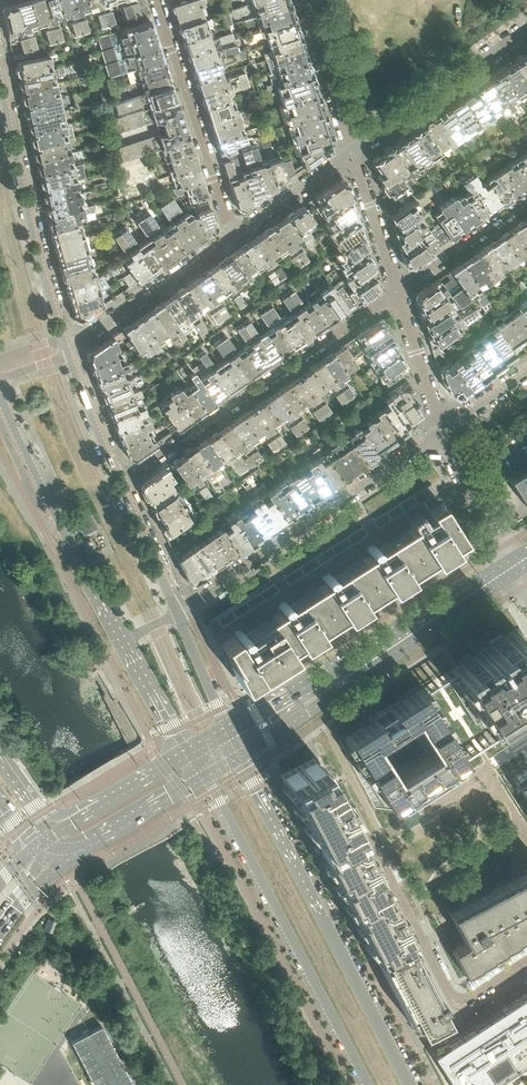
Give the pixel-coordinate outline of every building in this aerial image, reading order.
[(36,27),(28,0),(14,4),(31,56),(38,55),(36,48),(30,29),(36,27)] [(42,0),(28,0),(36,27),(42,25),(49,45),(56,42),(49,23),(42,0)] [(62,18),(56,0),(42,0),(49,23),(56,42),(63,40),(56,20),(62,18)] [(82,34),(77,20),(82,19),(81,18),(77,19),(71,0),(56,0),(62,18),(68,16),(75,36),(82,34)] [(85,0),(71,0),(77,19),(81,18),(82,19),(77,20),(82,34),(89,32),(82,12),(88,10),(85,0)] [(107,26),(99,0),(85,0),(88,10),(94,8),(101,28),(107,26)] [(107,27),(110,33),(117,30),(109,4),(114,2),(113,0),(99,0),(107,26),(107,27)] [(114,2),(119,0),(126,19),(129,26),(136,24),(128,0),(113,0),(114,2)] [(136,24),(149,19),(142,0),(128,0),(136,24)] [(208,18),(207,17),(203,4),(204,4),(202,0),(188,0),(186,1),(172,5),(179,27),(208,18)] [(229,3),(229,4),(231,9),(253,3),(264,0),(240,0),(229,3)] [(294,20),(291,11),(287,0),(264,0),(253,3),(255,11),(254,11),(258,23),(259,23),(262,30),(294,20)] [(31,56),(14,4),(5,7),(3,12),(9,43),(18,40),(22,53),(24,58),(31,56)] [(208,18),(179,27),(184,41),(208,33),(226,27),(221,12),(208,17),(207,17),(208,18)] [(162,60),(149,19),(136,24),(129,26),(117,30),(110,33),(96,37),(98,43),(109,77),(133,69),(162,60)] [(298,34),(294,20),(262,30),(261,30),(263,37),(266,37),(268,44),(298,34)] [(96,36),(96,37),(110,33),(107,27),(96,31),(97,36),(96,36)] [(188,54),(212,46),(234,39),(232,32),(209,39),(208,33),(184,41),(188,54)] [(303,48),(298,34),(268,44),(270,51),(268,52),(263,54),(265,60),(303,48)] [(192,68),(245,51),(244,48),(238,50),(236,45),(214,53),(212,46),(188,54),(192,68)] [(307,62),(303,48),(265,60),(259,62),(260,65),(267,63),(268,66),(272,64),(272,65),(274,64),(277,71),(307,62)] [(192,68),(196,80),(220,73),(218,67),(241,59),(239,54),(245,52),(245,51),(192,68)] [(20,76),(52,70),(50,62),(53,62),(51,54),(49,55),(17,62),(18,67),(17,67),(15,70),(16,75),(19,77),(20,76)] [(525,55),(522,54),(517,58),(517,61),(512,64),(526,85),(526,58),(525,55)] [(166,72),(162,60),(133,69),(137,81),(166,72)] [(277,86),(311,75),(307,62),(277,71),(279,79),(277,79),(277,78),(270,80),(272,85),(266,86),(267,89),(269,89),(277,86)] [(512,64),(508,67),(505,66),(498,71),(518,99),(524,94),(526,97),(526,96),(526,85),(512,64)] [(52,70),(20,76),(21,81),(20,81),(19,83),(19,86),(20,89),(22,91),(23,90),(55,84),(53,77),(56,76),(55,74),(57,74),(57,75),(64,73),(63,67),(56,68),(56,69),(54,69),(52,70)] [(518,99),(498,71),(492,75),(491,78),(487,81),(507,110),(513,106),(511,104),(518,99)] [(116,102),(170,85),(166,72),(137,81),(113,89),(116,102)] [(196,80),(201,94),(248,79),(253,78),(251,72),(245,74),(245,72),(222,79),(220,73),(196,80)] [(277,86),(283,105),(317,94),(314,86),(315,86),(311,75),(277,86)] [(201,94),(205,107),(229,99),(227,93),(250,86),(248,79),(201,94)] [(500,114),(507,110),(487,81),(482,84),(479,84),(474,87),(474,90),(492,116),(499,112),(500,114)] [(26,104),(58,97),(56,90),(59,90),(57,83),(55,84),(23,90),(24,95),(23,95),(21,98),(22,103),(25,105),(26,104)] [(149,108),(151,107),(174,100),(170,85),(116,102),(113,103),(116,111),(137,104),(141,101),(144,109),(149,108)] [(461,99),(476,121),(483,116),(486,119),(491,115),(474,90),(469,93),(466,93),(462,96),(461,99)] [(323,113),(317,94),(283,105),(289,124),(323,113)] [(29,118),(61,111),(60,105),(62,104),(60,96),(58,97),(26,104),(27,109),(26,109),(24,111),(25,117),(28,119),(29,118)] [(223,116),(236,111),(232,98),(229,99),(205,107),(211,127),(226,122),(223,116)] [(449,105),(448,107),(464,130),(470,125),(473,128),(479,124),(476,121),(461,99),(456,102),(453,102),(451,103),(449,105)] [(151,107),(149,108),(154,122),(161,119),(165,133),(158,135),(162,148),(176,144),(188,140),(174,100),(151,107)] [(464,130),(448,107),(444,110),(443,109),(434,115),(451,139),(458,135),(460,138),(466,133),(464,130)] [(144,109),(143,110),(147,124),(154,122),(149,108),(144,109)] [(31,133),(32,132),(64,124),(62,117),(65,117),(63,110),(61,111),(29,118),(30,123),(29,123),(28,125),(28,128),(29,131),(31,133)] [(143,110),(136,112),(141,126),(147,124),(143,110)] [(211,127),(215,140),(242,131),(240,125),(243,124),(241,117),(239,111),(236,112),(236,111),(223,116),(226,122),(211,127)] [(136,112),(130,114),(134,128),(141,126),(136,112)] [(295,142),(329,131),(326,123),(323,113),(289,124),(294,138),(288,140),(289,144),(295,142)] [(130,114),(123,116),(128,130),(134,128),(130,114)] [(421,124),(422,126),(438,148),(445,144),(447,146),(453,142),(451,139),(434,115),(421,124)] [(123,116),(117,118),(121,132),(128,130),(123,116)] [(117,118),(110,120),(114,133),(114,134),(121,132),(117,118)] [(34,147),(35,146),(69,138),(73,137),(70,123),(66,124),(64,124),(32,132),(33,137),(32,137),(30,139),(31,145),(34,147)] [(438,148),(422,126),(418,129),(415,128),(410,131),(410,134),(428,161),(441,152),(438,148)] [(522,133),(519,128),(514,131),(517,137),(522,133)] [(223,163),(230,161),(229,159),(235,157),(236,157),(233,145),(245,141),(242,131),(215,140),(223,163)] [(291,160),(282,163),(287,178),(303,167),(329,149),(329,148),(331,144),(330,142),(332,141),(329,131),(295,142),(302,164),(294,170),(291,160)] [(415,169),(428,161),(410,134),(405,138),(402,137),(398,140),(397,143),(415,169)] [(158,135),(152,137),(156,150),(161,149),(162,148),(158,135)] [(510,147),(511,142),(506,136),(500,140),(506,150),(510,147)] [(152,137),(145,139),(149,153),(156,150),(152,137)] [(498,141),(495,137),(490,141),(493,145),(498,141)] [(38,161),(70,152),(68,145),(71,145),(69,138),(35,146),(36,151),(35,151),(33,153),(34,159),(37,161),(38,160),(38,161)] [(145,139),(138,141),(143,155),(149,153),(145,139)] [(188,140),(176,144),(162,148),(161,149),(165,161),(191,152),(188,140)] [(138,141),(132,144),(136,157),(143,155),(138,141)] [(409,201),(416,197),(403,178),(415,170),(415,169),(397,143),(393,146),(389,146),(385,149),(384,152),(385,153),(380,157),(379,156),(378,156),(373,159),(373,160),(373,162),(372,162),(373,164),(373,167),(375,169),(376,170),(377,169),(380,174),(378,175),(378,178),(382,184),(381,188),(386,195),(389,193),(392,198),(393,196),(396,201),(405,195),(409,201)] [(132,144),(125,146),(129,159),(136,157),(132,144)] [(275,187),(267,161),(266,159),(260,161),(255,144),(247,147),(253,163),(257,162),(258,165),(253,166),(262,194),(267,192),(267,190),(272,188),(275,187)] [(125,146),(119,148),(121,156),(122,161),(129,159),(125,146)] [(485,150),(489,155),(495,152),(491,146),(485,150)] [(262,194),(253,166),(249,168),(248,164),(253,163),(247,147),(240,149),(246,171),(240,173),(251,201),(257,199),(258,197),(263,195),(262,194)] [(489,155),(485,150),(481,153),(486,160),(490,157),(489,156),(489,155)] [(41,174),(73,165),(72,160),(74,159),(72,151),(70,152),(38,161),(39,165),(38,165),(37,167),(37,170),(38,173),(40,175),(41,174)] [(519,157),(513,161),(526,182),(526,151),(519,157)] [(196,165),(191,152),(165,161),(169,174),(172,173),(196,165)] [(287,178),(282,163),(280,157),(267,161),(275,187),(287,178)] [(251,201),(240,173),(240,171),(234,173),(230,161),(223,163),(237,207),(242,209),(251,203),(250,201),(251,201)] [(513,161),(508,165),(507,165),(501,169),(508,179),(508,182),(504,184),(512,196),(513,196),(517,193),(522,189),(526,186),(526,182),(513,161)] [(116,169),(115,164),(102,168),(104,173),(116,169)] [(44,189),(44,188),(76,179),(75,173),(77,172),(75,165),(73,165),(41,174),(42,179),(41,179),(39,181),(40,187),(44,189)] [(200,180),(196,165),(172,173),(176,187),(186,184),(200,180)] [(502,203),(486,181),(480,184),(480,183),(477,183),(476,183),(477,182),(476,177),(470,169),(466,172),(461,166),(459,167),(489,210),(493,207),(496,208),(501,204),(502,203)] [(489,210),(459,167),(458,168),(462,175),(458,178),(463,187),(467,189),(468,188),(468,189),(467,192),(468,193),(463,196),(478,220),(484,215),(485,213),(489,210)] [(507,199),(512,196),(504,184),(508,182),(508,179),(501,169),(491,176),(491,177),(486,181),(502,203),(507,199)] [(43,201),(47,202),(79,193),(78,187),(80,187),(78,178),(76,179),(44,188),(45,193),(44,193),(42,195),(43,201)] [(206,197),(200,180),(186,184),(176,187),(172,189),(177,196),(186,193),(188,200),(182,203),(183,204),(206,197)] [(323,216),(349,199),(350,198),(351,198),(346,182),(340,180),(308,202),(316,213),(319,211),(323,216)] [(396,232),(419,217),(425,213),(421,207),(430,200),(432,192),(429,188),(416,197),(409,201),(410,202),(398,210),(392,214),(389,216),(393,222),(393,223),(392,225),(394,230),(396,231),(396,232)] [(47,215),(50,216),(82,207),(81,201),(83,200),(81,193),(79,193),(47,202),(48,202),(48,207),(46,209),(46,212),(47,215)] [(473,223),(478,220),(463,196),(462,195),(456,199),(453,196),(448,200),(456,213),(451,217),(459,230),(460,230),(464,230),(465,229),(466,226),(471,223),(473,223)] [(194,243),(206,235),(193,216),(190,211),(184,214),(184,215),(172,197),(165,202),(175,216),(177,219),(194,243)] [(214,224),(206,197),(183,204),(186,209),(193,207),(196,215),(193,216),(206,235),(212,230),(214,224)] [(345,227),(356,219),(357,217),(354,212),(355,212),(352,207),(353,204),(349,199),(323,216),(327,222),(324,224),(321,226),(325,231),(337,223),(340,226),(343,224),(345,227)] [(456,233),(459,230),(451,217),(456,213),(448,200),(437,207),(439,210),(433,214),(438,223),(441,227),(450,239),(456,235),(456,233)] [(194,243),(177,219),(175,216),(165,202),(158,206),(171,224),(166,227),(182,251),(194,243)] [(132,210),(128,204),(123,207),(127,213),(132,210)] [(389,210),(392,214),(398,210),(395,205),(389,210)] [(48,223),(50,231),(78,223),(85,221),(83,213),(86,213),(84,206),(82,207),(50,216),(51,221),(48,223)] [(303,206),(286,217),(302,239),(304,242),(311,237),(306,229),(308,227),(306,224),(313,219),(303,206)] [(124,219),(122,211),(113,214),(115,221),(124,219)] [(182,251),(166,227),(161,230),(148,211),(141,215),(152,232),(171,259),(182,251)] [(160,266),(171,259),(152,232),(141,215),(135,220),(148,239),(143,242),(160,266)] [(286,217),(275,225),(303,264),(309,260),(297,243),(302,239),(286,217)] [(414,243),(430,234),(425,226),(419,217),(396,232),(394,233),(397,242),(400,246),(412,239),(414,243)] [(337,249),(360,234),(362,233),(359,224),(356,219),(345,227),(343,224),(340,226),(337,223),(325,231),(333,242),(332,242),(336,249),(337,249)] [(523,221),(517,225),(511,229),(526,251),(526,227),(523,221)] [(82,237),(78,223),(50,231),(54,244),(82,237)] [(303,264),(275,225),(263,233),(280,256),(285,253),(296,269),(303,264)] [(148,274),(160,266),(143,242),(138,246),(125,226),(118,232),(129,248),(130,247),(132,250),(131,250),(148,274)] [(412,239),(400,246),(399,247),(405,265),(410,266),(434,250),(450,239),(441,227),(436,230),(430,234),(414,243),(412,239)] [(511,229),(506,233),(503,235),(500,237),(516,261),(522,256),(526,264),(526,251),(511,229)] [(130,247),(129,248),(118,232),(112,235),(125,255),(120,258),(130,272),(130,273),(136,282),(148,274),(131,250),(132,250),(130,247)] [(275,260),(280,256),(263,233),(252,241),(280,280),(286,276),(275,260)] [(361,235),(360,234),(337,249),(336,249),(333,251),(338,257),(332,261),(336,268),(338,267),(338,266),(346,260),(350,265),(366,254),(362,250),(366,247),(364,243),(365,242),(364,240),(361,235)] [(86,252),(82,237),(54,244),(58,259),(86,252)] [(322,245),(317,237),(313,239),(318,247),(322,245)] [(516,261),(500,237),(489,245),(504,267),(505,267),(508,271),(512,267),(510,265),(516,261)] [(280,280),(252,241),(241,249),(257,271),(262,267),(274,285),(280,280)] [(499,271),(504,267),(489,245),(478,252),(486,264),(480,268),(488,281),(489,280),(490,282),(502,274),(499,271)] [(257,271),(241,249),(229,256),(249,284),(260,276),(257,271)] [(90,265),(86,252),(58,259),(62,273),(90,265)] [(484,284),(488,281),(480,268),(486,264),(478,252),(461,264),(475,285),(477,287),(483,282),(484,284)] [(346,260),(338,266),(338,267),(346,278),(344,280),(347,284),(359,276),(363,281),(372,275),(375,273),(371,268),(373,267),(370,263),(371,262),(370,259),(368,256),(366,254),(350,265),(346,260)] [(229,256),(218,264),(238,292),(249,284),(229,256)] [(207,272),(222,295),(227,291),(239,308),(246,303),(238,292),(218,264),(207,272)] [(490,305),(485,298),(486,298),(479,288),(474,291),(472,287),(475,285),(461,264),(450,271),(458,283),(460,287),(466,293),(468,296),(472,293),(485,312),(492,307),(490,305)] [(94,278),(90,265),(62,273),(66,287),(94,278)] [(447,290),(458,283),(450,271),(446,274),(450,279),(442,285),(438,280),(418,294),(416,300),(420,309),(447,291),(447,290)] [(130,272),(123,277),(129,287),(136,282),(130,273),(130,272)] [(218,298),(222,295),(207,272),(195,280),(223,319),(229,315),(218,298)] [(335,318),(316,290),(317,290),(314,286),(305,272),(293,280),(308,302),(324,324),(327,321),(328,323),(335,318)] [(347,284),(344,280),(343,279),(332,287),(335,291),(348,309),(359,302),(376,290),(378,284),(372,275),(363,281),(359,276),(347,284)] [(317,290),(316,290),(335,318),(348,309),(335,291),(332,287),(326,277),(314,286),(317,290)] [(66,287),(70,302),(98,292),(94,279),(94,278),(66,287)] [(216,324),(223,319),(195,280),(184,288),(199,310),(204,307),(216,324)] [(526,286),(525,287),(522,281),(517,284),(520,288),(521,287),(524,292),(526,296),(526,286)] [(424,318),(426,320),(466,293),(460,287),(449,295),(447,291),(420,309),(420,312),(422,319),(424,318)] [(172,296),(193,327),(194,327),(199,334),(202,332),(205,329),(197,317),(194,319),(192,316),(193,315),(199,310),(184,288),(172,296)] [(324,324),(308,302),(303,305),(292,288),(285,293),(312,332),(317,329),(319,329),(323,327),(324,324)] [(98,292),(70,302),(75,319),(81,321),(103,306),(98,292)] [(312,332),(285,293),(279,297),(291,314),(286,317),(303,341),(308,337),(308,334),(312,332)] [(468,296),(466,293),(426,320),(423,322),(426,326),(425,327),(429,334),(455,317),(451,312),(470,299),(468,296)] [(183,334),(193,327),(172,296),(160,304),(183,334)] [(516,306),(526,322),(526,298),(516,306)] [(160,304),(150,311),(167,335),(172,342),(183,334),(160,304)] [(303,341),(286,317),(284,314),(279,317),(270,304),(263,308),(290,347),(294,344),(297,345),(303,341)] [(516,306),(504,314),(522,341),(526,338),(526,339),(526,322),(516,306)] [(286,350),(290,347),(263,308),(257,312),(269,329),(264,332),(280,356),(286,352),(286,350)] [(438,345),(438,344),(444,340),(450,336),(461,329),(458,325),(462,323),(464,327),(465,326),(481,315),(477,309),(458,322),(455,317),(429,334),(427,336),(432,349),(438,345)] [(143,337),(150,332),(156,342),(162,338),(167,335),(150,311),(133,322),(143,337)] [(522,341),(504,314),(492,323),(494,327),(513,353),(520,348),(520,346),(518,344),(522,341)] [(363,349),(366,354),(377,346),(374,342),(386,333),(384,330),(388,328),(387,326),(382,319),(343,345),(352,357),(363,349)] [(275,360),(280,356),(264,332),(259,336),(248,320),(241,324),(268,362),(272,360),(275,360)] [(130,340),(133,346),(138,353),(144,349),(146,353),(152,349),(153,350),(159,346),(156,342),(150,332),(143,337),(133,322),(122,330),(130,340)] [(268,362),(241,324),(235,328),(247,344),(242,348),(258,372),(264,368),(264,365),(268,362)] [(509,356),(513,353),(494,327),(483,335),(484,336),(503,362),(509,358),(509,356)] [(366,360),(371,367),(396,351),(395,351),(397,348),(395,344),(394,344),(393,343),(386,333),(374,342),(377,346),(366,354),(369,358),(366,360)] [(252,376),(258,372),(242,348),(237,351),(225,334),(219,339),(246,378),(250,375),(252,376)] [(503,362),(484,336),(472,344),(474,346),(492,372),(498,368),(498,366),(503,362)] [(91,367),(120,355),(112,337),(90,352),(88,356),(89,357),(88,357),(89,358),(89,361),(90,363),(92,365),(91,366),(91,367)] [(246,378),(219,339),(213,343),(224,360),(219,363),(235,387),(241,383),(242,381),(246,378)] [(354,361),(352,357),(343,345),(332,353),(349,378),(356,373),(353,369),(358,366),(357,365),(354,361)] [(468,393),(470,391),(452,364),(441,348),(438,345),(432,349),(434,356),(439,353),(445,361),(446,361),(448,364),(444,367),(443,367),(439,371),(442,381),(445,385),(444,386),(448,392),(450,393),(451,392),(453,395),(459,396),(461,395),(462,396),(465,395),(468,393)] [(488,375),(492,372),(474,346),(462,355),(463,356),(482,382),(487,378),(488,375)] [(235,387),(219,363),(214,367),(203,350),(199,353),(196,348),(193,349),(201,361),(201,362),(223,393),(228,390),(230,391),(235,387)] [(395,375),(403,369),(404,368),(404,367),(402,364),(403,363),(400,358),(401,355),(398,351),(396,351),(371,367),(380,379),(381,378),(384,382),(395,375)] [(351,380),(349,378),(332,353),(321,361),(347,399),(354,395),(346,384),(351,380)] [(96,379),(124,367),(125,368),(127,367),(125,360),(122,361),(120,355),(91,367),(96,379)] [(482,382),(463,356),(452,364),(470,391),(474,388),(476,389),(481,385),(482,382)] [(363,361),(360,357),(354,361),(357,365),(363,361)] [(214,402),(191,369),(184,359),(174,367),(186,385),(203,409),(214,402)] [(347,399),(321,361),(309,369),(325,392),(330,389),(340,404),(347,399)] [(219,395),(223,393),(201,362),(191,369),(214,402),(221,397),(219,395)] [(101,386),(102,391),(132,380),(129,374),(127,374),(125,368),(124,367),(96,379),(95,379),(98,385),(98,386),(101,386)] [(309,369),(298,377),(324,415),(326,417),(328,421),(335,416),(334,412),(331,411),(320,395),(325,392),(309,369)] [(389,396),(408,424),(410,424),(415,421),(415,418),(414,416),(418,413),(416,409),(417,408),(414,404),(416,402),(414,400),(411,396),(408,392),(412,390),(411,387),(409,383),(406,382),(409,380),(406,376),(407,375),(403,369),(395,375),(402,385),(394,391),(394,392),(389,396)] [(324,415),(298,377),(293,380),(286,385),(302,408),(307,404),(318,420),(324,415)] [(108,404),(137,393),(137,394),(139,393),(137,386),(134,387),(132,380),(102,391),(101,394),(103,399),(106,400),(108,404)] [(191,418),(203,409),(186,385),(180,388),(179,386),(173,390),(173,389),(166,393),(169,398),(170,397),(176,406),(181,403),(191,418)] [(297,411),(302,408),(286,385),(275,393),(290,416),(293,419),(301,431),(308,426),(297,411)] [(110,416),(113,417),(139,407),(137,400),(140,399),(137,393),(108,404),(110,409),(108,412),(110,416)] [(286,418),(290,416),(275,393),(263,400),(279,423),(284,420),(295,435),(301,431),(293,419),(289,422),(286,418)] [(408,424),(389,396),(383,401),(387,406),(381,410),(398,436),(406,430),(403,427),(408,424)] [(175,429),(191,418),(181,403),(176,406),(170,397),(169,398),(158,405),(169,420),(175,429)] [(274,427),(279,423),(263,400),(252,408),(267,432),(268,433),(279,447),(285,442),(274,427)] [(116,431),(144,420),(142,413),(145,412),(142,405),(139,407),(113,417),(115,422),(113,424),(116,431)] [(268,433),(267,432),(252,408),(240,416),(256,439),(261,436),(272,451),(279,447),(268,433)] [(398,436),(381,410),(380,408),(374,413),(376,416),(371,420),(388,446),(396,441),(396,442),(401,439),(398,436)] [(240,416),(229,424),(255,463),(255,462),(262,458),(251,443),(256,439),(240,416)] [(122,444),(149,432),(149,433),(150,433),(147,426),(150,425),(147,418),(144,420),(116,431),(122,444)] [(388,446),(371,420),(370,419),(363,423),(366,426),(360,430),(377,455),(379,455),(384,452),(384,449),(388,446)] [(171,432),(175,429),(169,420),(163,424),(165,427),(166,426),(171,432)] [(255,463),(229,424),(206,440),(221,463),(233,480),(230,483),(232,487),(252,473),(259,468),(255,462),(255,463)] [(372,458),(377,455),(360,430),(357,426),(351,431),(353,433),(347,437),(365,465),(373,459),(372,458)] [(149,433),(149,432),(122,444),(123,448),(125,451),(127,457),(132,458),(132,457),(133,458),(154,444),(149,433)] [(365,465),(347,437),(341,442),(339,439),(333,443),(353,473),(365,465)] [(217,466),(221,463),(206,440),(195,447),(209,468),(213,465),(214,468),(211,471),(221,486),(227,482),(217,466)] [(353,473),(333,443),(327,447),(329,450),(323,454),(342,481),(353,473)] [(205,471),(209,468),(195,447),(184,455),(199,478),(204,475),(215,490),(221,486),(211,471),(207,473),(205,471)] [(342,481),(323,454),(317,458),(316,458),(315,456),(312,458),(309,454),(307,456),(329,488),(330,489),(333,487),(342,481)] [(199,478),(184,455),(172,463),(188,488),(194,484),(203,498),(210,494),(199,478)] [(309,470),(303,474),(318,496),(321,496),(324,494),(325,491),(329,488),(307,456),(305,457),(309,463),(306,465),(309,470)] [(507,478),(522,502),(526,499),(526,465),(507,478)] [(153,506),(175,491),(174,489),(178,487),(175,482),(173,478),(165,468),(143,483),(141,490),(146,500),(149,500),(153,506)] [(288,475),(289,477),(308,504),(318,497),(318,496),(303,474),(298,468),(288,475)] [(308,504),(289,477),(284,481),(277,486),(296,513),(308,504)] [(285,521),(296,513),(277,486),(272,490),(271,489),(269,491),(267,488),(267,487),(263,482),(260,485),(267,494),(285,521)] [(464,540),(442,505),(431,511),(424,501),(437,493),(431,484),(374,520),(363,527),(293,572),(269,587),(208,626),(219,642),(232,663),(229,665),(240,685),(252,678),(256,675),(276,662),(275,660),(299,645),(300,647),(320,634),(319,632),(344,616),(345,618),(365,606),(364,604),(388,588),(389,590),(409,577),(408,575),(422,567),(432,560),(434,562),(454,549),(453,547),(464,540)] [(245,488),(249,494),(253,492),(249,485),(245,488)] [(159,519),(185,502),(184,502),(188,499),(180,488),(175,491),(153,506),(152,510),(154,514),(157,514),(159,519)] [(249,494),(245,488),(241,490),(246,497),(249,494)] [(285,521),(267,494),(260,499),(258,496),(253,499),(273,529),(285,521)] [(273,529),(253,499),(248,503),(249,506),(243,511),(261,537),(273,529)] [(185,502),(159,519),(162,524),(161,528),(164,534),(191,515),(187,508),(188,508),(185,502)] [(97,528),(90,514),(94,512),(91,507),(87,508),(87,507),(73,514),(83,535),(97,528)] [(261,537),(243,511),(237,515),(235,512),(230,516),(250,545),(261,537)] [(238,553),(250,545),(230,516),(224,520),(230,527),(224,531),(223,532),(237,552),(238,553)] [(237,552),(223,532),(224,531),(221,527),(210,535),(225,559),(230,556),(232,557),(234,556),(235,556),(236,554),(237,552)] [(221,562),(225,559),(210,535),(198,543),(214,567),(217,567),(219,566),(221,564),(221,562)] [(213,570),(214,567),(198,543),(186,551),(202,575),(207,572),(209,573),(213,570)] [(202,575),(186,551),(181,555),(179,551),(174,554),(182,569),(188,582),(191,582),(194,580),(196,581),(197,581),(202,578),(202,575)] [(443,675),(475,724),(483,719),(495,738),(526,718),(526,657),(511,632),(503,637),(501,634),(489,642),(490,645),(472,657),(470,654),(458,662),(460,664),(443,675)] [(363,726),(345,738),(388,806),(396,801),(399,806),(400,806),(398,802),(404,798),(406,802),(422,792),(420,788),(455,766),(458,769),(455,763),(463,759),(419,690),(372,721),(370,718),(361,723),(363,726)] [(283,775),(281,776),(282,778),(282,779),(284,781),(323,858),(332,875),(354,917),(363,934),(375,956),(404,941),(408,939),(408,938),(397,917),(395,914),(398,913),(394,906),(391,907),(387,899),(388,899),(366,858),(364,855),(367,853),(363,846),(360,848),(356,840),(357,840),(345,818),(359,811),(357,807),(343,781),(342,780),(341,777),(328,752),(320,756),(314,759),(313,759),(308,762),(306,763),(301,766),(299,767),(296,768),(294,769),(289,772),(287,773),(283,775)] [(511,777),(526,803),(526,766),(511,777)] [(526,901),(526,869),(447,911),(464,943),(466,946),(468,946),(479,938),(491,930),(504,922),(516,914),(526,908),(526,907),(526,906),(526,901)] [(526,907),(526,908),(516,914),(526,936),(526,933),(526,932),(526,906),(526,907)] [(526,936),(516,914),(504,922),(515,944),(526,936)] [(56,921),(48,918),(44,930),(52,933),(56,921)] [(515,944),(504,922),(491,930),(502,952),(515,944)] [(502,952),(491,930),(479,938),(491,959),(502,952)] [(491,959),(479,938),(468,946),(479,967),(491,959)] [(434,990),(418,960),(415,961),(404,941),(375,956),(414,1031),(417,1029),(443,1016),(436,1001),(439,1000),(435,994),(433,995),(431,992),(434,990)] [(479,967),(468,946),(466,946),(464,943),(452,951),(465,976),(479,967)] [(511,1004),(506,1007),(466,1033),(433,1054),(453,1084),(494,1084),(497,1083),(498,1084),(502,1084),(526,1069),(526,993),(511,1004)] [(101,1025),(71,1041),(94,1084),(132,1084),(101,1025)]
